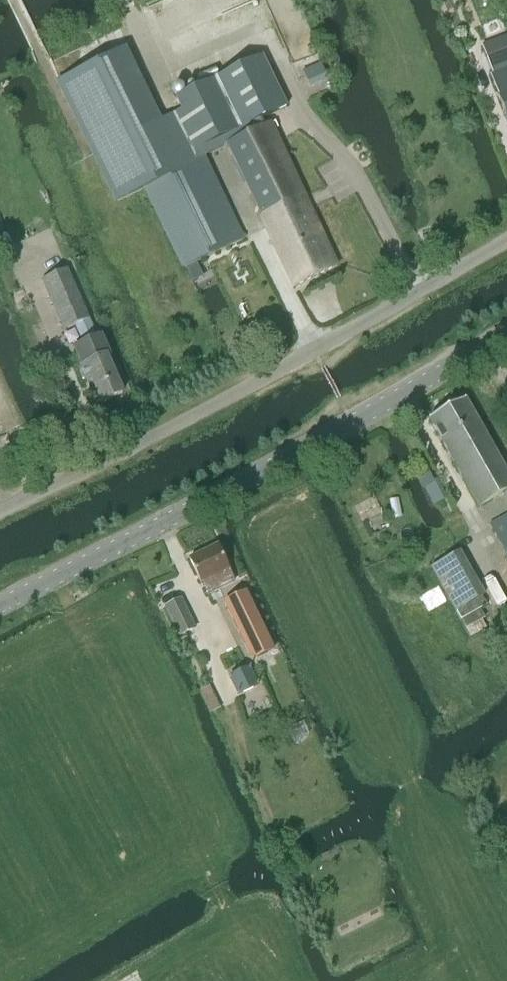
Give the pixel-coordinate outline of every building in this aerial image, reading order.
[(125,49),(59,81),(117,202),(146,188),(185,268),(195,263),(244,239),(203,156),(182,110),(160,121),(125,49)] [(489,74),(506,67),(506,50),(484,59),(489,74)] [(262,56),(175,98),(181,110),(182,110),(203,156),(225,145),(265,126),(261,118),(287,106),(262,56)] [(489,74),(498,95),(497,96),(506,121),(506,67),(489,74)] [(265,126),(225,145),(293,287),(336,266),(268,124),(265,126)] [(195,263),(185,268),(192,283),(203,278),(195,263)] [(76,352),(83,365),(80,366),(82,370),(80,370),(80,372),(82,378),(84,379),(86,378),(87,382),(91,380),(101,403),(122,393),(106,357),(108,355),(100,336),(96,338),(88,318),(89,318),(66,269),(41,280),(63,330),(74,325),(85,348),(76,352)] [(506,490),(506,475),(463,399),(429,419),(479,506),(506,490)] [(417,472),(415,473),(422,487),(423,487),(433,482),(426,467),(417,472)] [(490,524),(506,555),(506,514),(490,524)] [(207,594),(233,582),(216,546),(189,559),(200,583),(201,582),(207,594)] [(459,552),(431,568),(455,611),(460,619),(485,605),(480,596),(483,595),(459,552)] [(252,659),(273,649),(245,592),(224,602),(252,659)] [(178,635),(194,628),(180,599),(164,606),(178,635)] [(256,689),(248,670),(230,678),(237,697),(256,689)] [(201,690),(200,690),(204,698),(213,694),(210,686),(201,690)]
